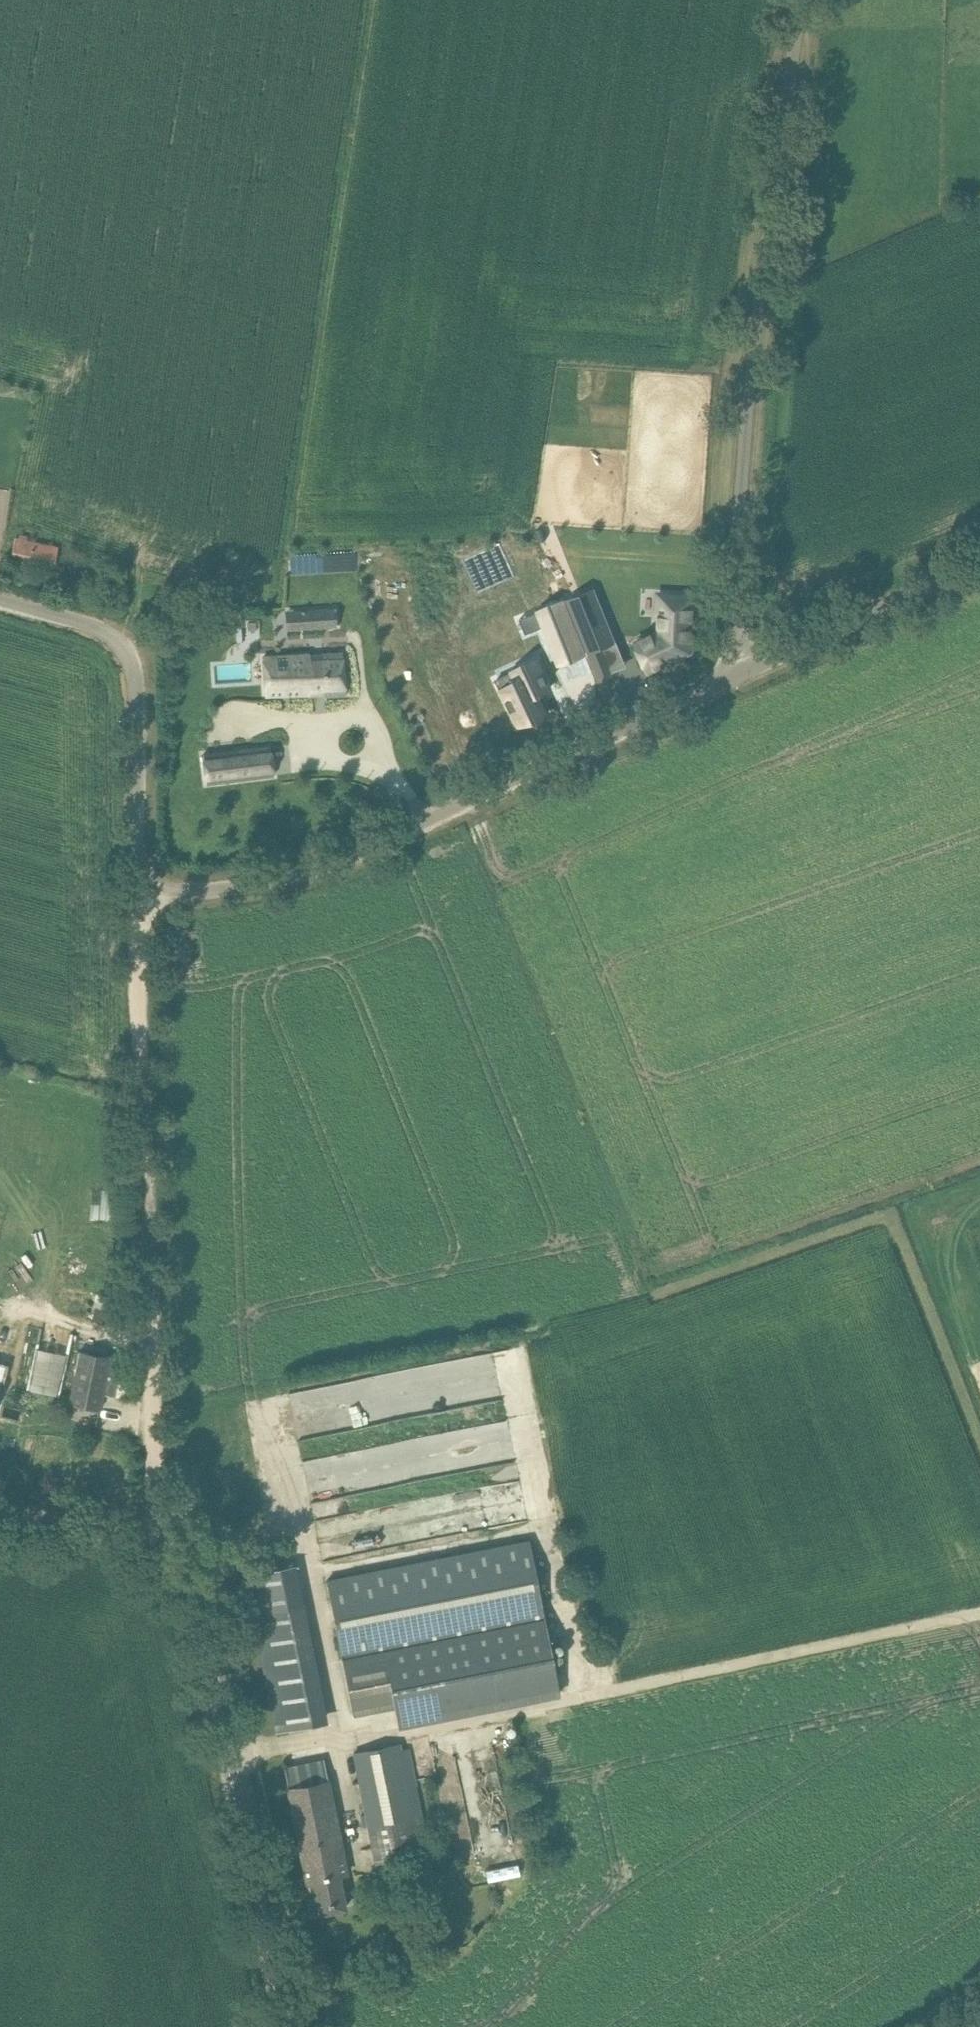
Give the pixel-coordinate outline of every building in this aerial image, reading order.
[(19,537),(15,536),(11,556),(54,565),(59,546),(26,539),(27,535),(20,533),(19,537)] [(373,558),(370,548),(358,552),(360,561),(373,558)] [(596,588),(570,598),(590,652),(616,643),(596,588)] [(660,631),(635,642),(648,671),(690,652),(688,612),(690,612),(689,591),(687,591),(687,590),(658,591),(660,631)] [(565,601),(538,612),(544,627),(551,644),(578,634),(565,601)] [(337,626),(335,608),(302,610),(303,628),(337,626)] [(326,692),(327,698),(345,697),(342,651),(262,656),(265,696),(326,692)] [(538,660),(497,680),(518,726),(532,719),(533,723),(535,722),(533,719),(547,712),(538,693),(551,687),(538,660)] [(273,772),(269,744),(202,753),(206,781),(273,772)] [(61,1348),(74,1350),(76,1333),(63,1331),(61,1348)] [(66,1393),(71,1350),(41,1347),(39,1368),(35,1368),(33,1389),(66,1393)] [(346,1457),(352,1490),(486,1466),(489,1481),(517,1476),(498,1370),(516,1367),(513,1349),(391,1372),(394,1387),(414,1383),(418,1409),(445,1404),(451,1438),(346,1457)] [(69,1404),(99,1410),(110,1357),(80,1351),(69,1404)] [(114,1358),(107,1391),(117,1393),(124,1360),(114,1358)] [(297,1434),(355,1425),(348,1382),(290,1391),(297,1434)] [(529,1541),(327,1580),(353,1714),(394,1706),(398,1728),(560,1696),(529,1541)] [(288,1566),(245,1575),(276,1732),(320,1724),(288,1566)] [(402,1749),(401,1743),(352,1753),(377,1866),(423,1857),(417,1826),(425,1824),(410,1747),(402,1749)] [(348,1875),(325,1759),(284,1767),(314,1914),(347,1907),(341,1876),(348,1875)]
